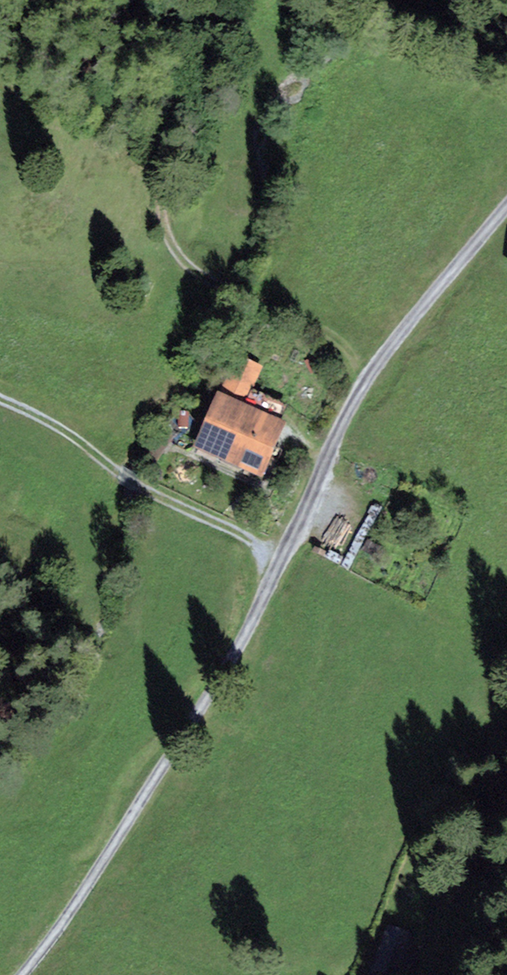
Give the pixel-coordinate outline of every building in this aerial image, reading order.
[(263,366),(234,354),(193,447),(262,477),(286,423),(246,405),(263,366)] [(388,923),(370,971),(382,974),(412,974),(418,958),(406,954),(414,933),(388,923)]
